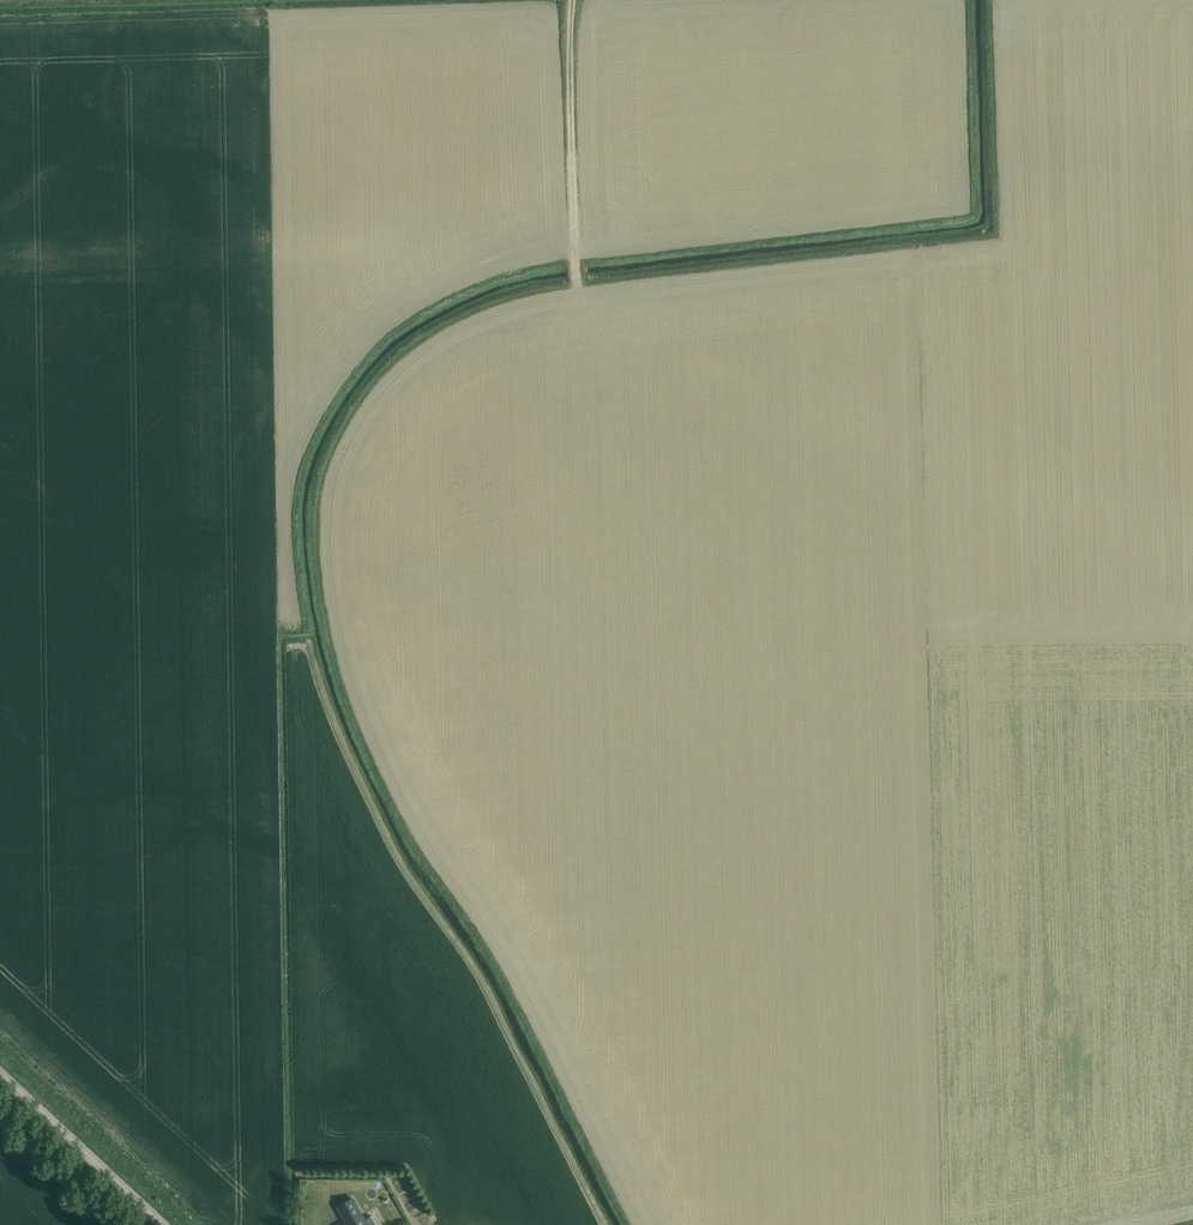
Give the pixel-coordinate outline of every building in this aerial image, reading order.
[(374,1216),(366,1220),(355,1198),(340,1206),(349,1223),(346,1224),(378,1224),(374,1216)]
